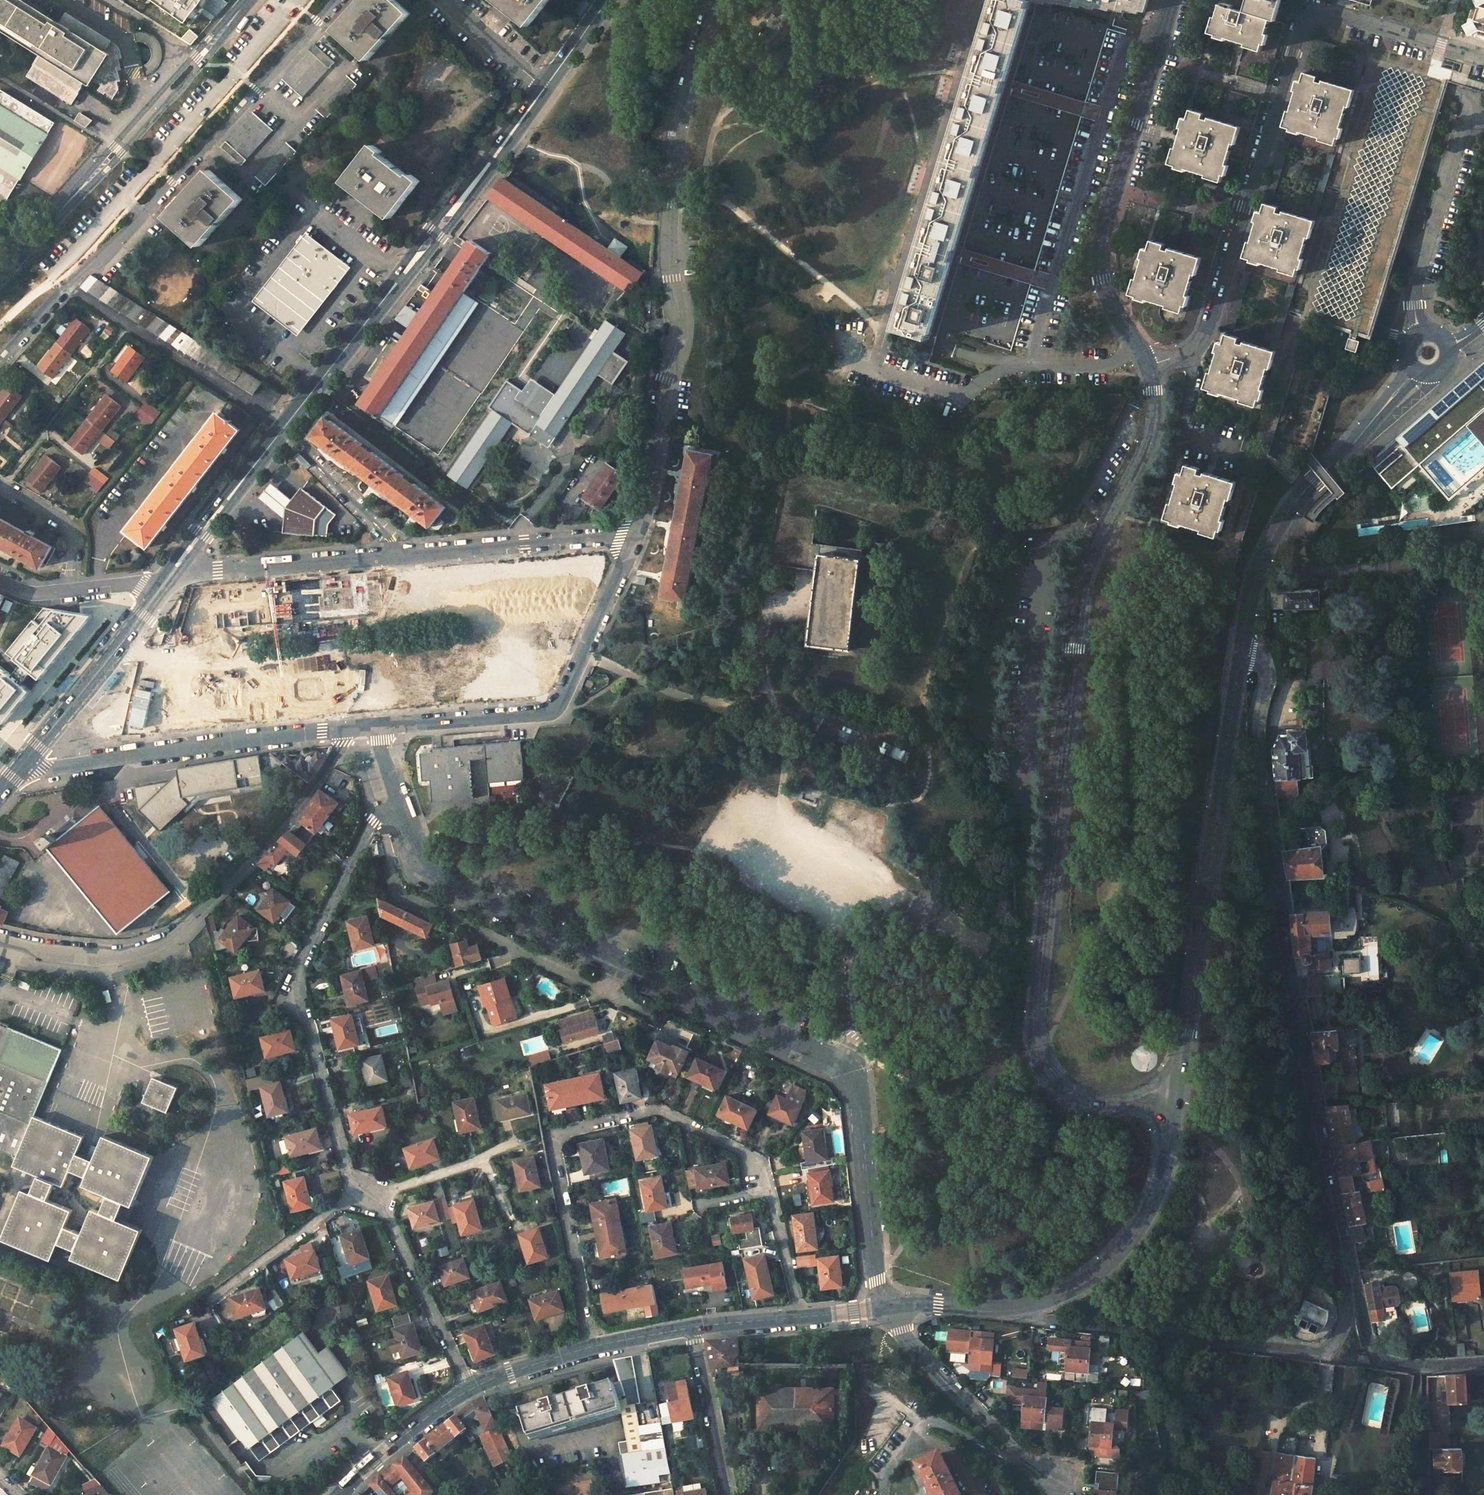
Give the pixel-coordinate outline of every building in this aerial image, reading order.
[(64,11),(61,14),(56,22),(45,15),(47,12),(44,10),(42,13),(32,7),(34,4),(33,3),(31,6),(22,0),(0,0),(0,26),(2,28),(1,30),(2,31),(4,29),(13,34),(11,37),(13,37),(14,35),(23,41),(21,43),(23,44),(25,42),(36,49),(34,52),(37,54),(23,75),(65,102),(75,87),(78,90),(83,82),(91,86),(94,88),(91,93),(102,100),(103,98),(112,103),(119,93),(118,88),(118,85),(121,84),(119,71),(119,68),(122,68),(121,63),(120,60),(122,59),(120,51),(119,49),(119,48),(118,47),(118,46),(117,45),(116,45),(115,44),(114,43),(64,11)] [(189,26),(204,9),(210,0),(154,0),(189,26)] [(369,60),(410,15),(394,0),(364,0),(336,31),(369,60)] [(514,14),(529,26),(550,0),(497,0),(514,14)] [(1025,44),(1033,16),(1037,3),(1024,0),(994,0),(990,13),(984,32),(1025,44)] [(1110,10),(1113,0),(1075,0),(1074,6),(1081,9),(1081,7),(1088,9),(1089,7),(1095,9),(1096,6),(1103,8),(1103,9),(1109,12),(1110,10)] [(1110,10),(1117,12),(1116,14),(1116,16),(1123,18),(1125,12),(1131,14),(1131,13),(1138,15),(1140,11),(1146,12),(1149,0),(1113,0),(1110,10)] [(1271,21),(1277,22),(1284,0),(1250,0),(1246,13),(1271,21)] [(1465,31),(1483,38),(1483,0),(1474,0),(1465,31)] [(44,10),(34,4),(32,7),(42,13),(44,10)] [(1267,34),(1271,21),(1246,13),(1234,10),(1235,7),(1225,4),(1220,20),(1215,18),(1210,35),(1217,37),(1216,39),(1227,42),(1228,39),(1247,45),(1246,48),(1262,53),(1264,45),(1267,46),(1270,35),(1267,34)] [(50,7),(47,12),(45,15),(56,22),(61,14),(50,7)] [(2,31),(11,37),(13,34),(4,29),(2,31)] [(198,37),(190,30),(181,40),(190,46),(198,37)] [(972,72),(1012,84),(1025,44),(984,32),(972,72)] [(23,44),(34,52),(36,49),(25,42),(23,44)] [(303,98),(334,62),(314,44),(282,80),(303,98)] [(960,112),(1000,124),(1012,84),(972,72),(960,112)] [(1336,138),(1340,140),(1343,129),(1339,128),(1346,107),(1349,108),(1356,91),(1323,82),(1322,84),(1317,82),(1319,78),(1304,74),(1302,83),(1298,82),(1295,91),(1297,92),(1291,112),(1289,112),(1284,127),(1290,129),(1290,132),(1299,135),(1299,132),(1319,137),(1318,141),(1334,145),(1336,138)] [(357,85),(347,75),(316,110),(326,119),(357,85)] [(78,90),(75,87),(65,102),(68,104),(78,90)] [(0,96),(0,202),(2,203),(49,126),(0,96)] [(1184,129),(1177,149),(1175,148),(1170,164),(1178,166),(1177,169),(1186,172),(1187,169),(1207,175),(1206,178),(1222,182),(1224,175),(1227,176),(1230,165),(1227,165),(1234,145),(1236,146),(1241,128),(1209,118),(1209,120),(1205,119),(1206,115),(1192,111),(1189,120),(1184,119),(1181,128),(1184,129)] [(80,112),(75,120),(87,127),(93,120),(80,112)] [(253,112),(226,141),(247,160),(273,131),(253,112)] [(987,164),(1000,124),(960,112),(948,152),(987,164)] [(247,160),(226,141),(221,147),(242,165),(247,160)] [(266,187),(297,152),(286,143),(255,177),(266,187)] [(376,206),(391,218),(420,182),(411,175),(409,178),(381,155),(383,153),(375,146),(345,183),(360,194),(366,198),(376,206)] [(936,192),(975,204),(987,164),(948,152),(936,192)] [(210,171),(168,217),(201,246),(242,200),(210,171)] [(626,291),(631,294),(642,278),(644,275),(621,259),(629,249),(615,239),(612,243),(608,248),(568,223),(506,179),(491,199),(547,237),(554,242),(615,283),(620,287),(626,291)] [(923,233),(963,244),(975,204),(936,192),(923,233)] [(1300,269),(1303,259),(1300,258),(1306,238),(1310,239),(1315,221),(1283,212),(1282,214),(1277,212),(1279,207),(1265,203),(1262,212),(1258,211),(1255,222),(1257,222),(1251,242),(1249,241),(1244,257),(1251,259),(1250,262),(1259,265),(1260,262),(1280,268),(1279,271),(1295,275),(1297,268),(1300,269)] [(921,241),(911,273),(950,285),(960,253),(963,244),(923,233),(921,241)] [(287,266),(259,301),(287,323),(286,325),(289,328),(290,326),(296,330),(299,326),(317,304),(336,279),(344,269),(323,252),(307,240),(302,247),(294,257),(292,256),(285,264),(287,266)] [(372,387),(361,404),(381,418),(386,410),(468,289),(479,272),(480,269),(484,264),(491,253),(471,240),(469,242),(463,251),(460,256),(445,278),(440,285),(438,289),(433,296),(424,309),(400,345),(391,338),(367,375),(370,378),(376,381),(372,387)] [(1149,251),(1144,249),(1142,257),(1144,259),(1139,279),(1136,278),(1131,294),(1138,296),(1138,299),(1148,302),(1148,299),(1167,305),(1167,308),(1184,312),(1185,306),(1187,306),(1190,296),(1189,296),(1195,274),(1197,275),(1202,257),(1171,248),(1170,250),(1165,249),(1166,244),(1152,240),(1149,251)] [(950,285),(911,273),(899,313),(927,321),(938,325),(950,285)] [(111,288),(91,275),(80,288),(200,363),(210,350),(111,288)] [(433,296),(438,289),(432,286),(427,292),(433,296)] [(71,354),(90,329),(77,320),(68,331),(63,328),(61,328),(57,333),(57,335),(62,339),(58,344),(71,354)] [(599,331),(592,341),(555,394),(532,379),(523,392),(516,387),(511,383),(508,381),(498,394),(489,408),(493,411),(449,474),(469,488),(513,424),(529,435),(538,440),(549,447),(552,442),(556,436),(599,376),(613,385),(628,362),(614,352),(627,335),(606,321),(599,331)] [(592,341),(599,331),(595,329),(592,333),(589,338),(592,341)] [(1226,334),(1223,342),(1218,341),(1218,342),(1215,351),(1218,352),(1212,372),(1209,371),(1205,386),(1212,388),(1211,391),(1220,394),(1221,392),(1240,397),(1239,400),(1256,405),(1258,397),(1261,398),(1264,388),(1261,387),(1267,367),(1270,368),(1276,350),(1244,341),(1243,344),(1238,342),(1240,338),(1226,334)] [(1356,336),(1350,334),(1345,348),(1356,351),(1359,341),(1355,340),(1356,336)] [(71,354),(58,344),(39,369),(52,379),(71,354)] [(131,347),(112,373),(126,383),(145,358),(131,347)] [(210,350),(200,363),(255,396),(264,384),(210,350)] [(1369,463),(1374,469),(1391,488),(1418,465),(1449,500),(1483,470),(1483,364),(1369,463)] [(3,421),(21,397),(8,386),(0,396),(0,419),(3,421)] [(88,420),(102,431),(121,407),(107,396),(88,420)] [(325,404),(331,409),(335,403),(329,399),(325,404)] [(141,409),(155,420),(160,414),(146,403),(141,409)] [(249,419),(233,406),(224,418),(218,414),(127,532),(148,548),(166,526),(195,488),(226,449),(249,419)] [(136,415),(150,427),(155,420),(141,409),(136,415)] [(351,467),(366,448),(327,417),(312,437),(336,454),(351,467)] [(102,431),(88,420),(69,444),(83,455),(102,431)] [(116,441),(107,434),(100,443),(108,450),(116,441)] [(391,496),(405,478),(366,448),(351,467),(377,486),(391,496)] [(713,454),(689,450),(680,499),(704,503),(713,454)] [(28,482),(41,492),(62,468),(48,457),(28,482)] [(624,475),(608,464),(584,498),(601,509),(624,475)] [(1170,502),(1165,517),(1172,519),(1171,522),(1182,525),(1183,523),(1202,528),(1201,531),(1217,535),(1218,530),(1221,530),(1225,519),(1222,518),(1228,498),(1231,498),(1236,481),(1205,472),(1205,475),(1199,473),(1201,469),(1186,465),(1184,473),(1179,471),(1176,482),(1178,483),(1173,503),(1170,502)] [(90,474),(104,485),(108,480),(94,469),(90,474)] [(85,480),(99,491),(104,485),(90,474),(85,480)] [(444,508),(405,478),(391,496),(417,517),(430,526),(436,518),(444,508)] [(285,507),(291,500),(280,491),(271,483),(260,498),(268,505),(284,519),(285,507)] [(326,507),(302,487),(291,500),(285,507),(284,519),(283,532),(314,536),(316,519),(326,507)] [(14,526),(24,531),(32,516),(0,498),(0,518),(14,526)] [(670,547),(695,552),(704,503),(680,499),(670,547)] [(336,515),(326,507),(316,519),(314,536),(326,537),(327,525),(336,515)] [(444,508),(436,518),(448,527),(456,517),(444,508)] [(2,547),(14,526),(0,518),(0,546),(2,547)] [(14,526),(2,547),(17,556),(41,569),(53,548),(24,531),(14,526)] [(679,599),(678,608),(684,609),(695,552),(670,547),(661,596),(679,599)] [(143,555),(135,549),(129,557),(137,563),(143,555)] [(861,559),(819,554),(816,570),(810,624),(807,646),(850,651),(861,559)] [(303,622),(356,617),(372,572),(299,579),(303,622)] [(262,625),(258,582),(192,588),(180,632),(262,625)] [(1317,589),(1315,589),(1269,592),(1269,609),(1318,607),(1317,589)] [(9,654),(33,674),(23,686),(0,667),(0,716),(7,722),(11,718),(51,670),(77,638),(94,618),(45,609),(9,654)] [(354,706),(348,673),(274,682),(278,715),(354,706)] [(240,720),(237,683),(163,690),(155,728),(240,720)] [(103,740),(115,735),(105,714),(93,719),(103,740)] [(1302,779),(1300,749),(1306,749),(1305,733),(1292,734),(1292,735),(1279,736),(1273,749),(1275,780),(1277,780),(1299,779),(1302,779)] [(161,831),(184,809),(188,813),(200,800),(265,790),(264,784),(265,784),(263,776),(276,773),(282,765),(270,756),(270,755),(260,756),(246,758),(179,769),(179,773),(170,782),(138,788),(139,802),(141,810),(161,831)] [(283,764),(309,783),(324,761),(317,755),(310,766),(303,761),(298,767),(286,759),(283,764)] [(333,769),(327,778),(335,784),(343,773),(333,769)] [(1279,804),(1300,803),(1299,779),(1277,780),(1279,804)] [(319,790),(300,820),(313,832),(335,803),(319,790)] [(50,845),(120,931),(167,893),(106,817),(99,809),(61,839),(52,834),(49,835),(45,838),(50,845)] [(1322,848),(1327,842),(1326,831),(1320,827),(1306,828),(1308,849),(1320,848),(1322,848)] [(311,836),(308,833),(305,830),(302,832),(297,838),(295,835),(296,834),(291,829),(264,857),(273,864),(284,853),(286,855),(290,851),(295,855),(311,836)] [(369,846),(362,861),(372,860),(369,846)] [(1322,874),(1320,848),(1308,849),(1285,851),(1289,877),(1322,874)] [(20,861),(7,855),(0,867),(0,898),(20,861)] [(210,873),(219,882),(230,870),(222,862),(210,873)] [(1458,880),(1458,890),(1471,890),(1472,881),(1458,880)] [(288,901),(272,890),(256,911),(272,922),(288,901)] [(427,937),(434,924),(379,897),(382,916),(427,937)] [(2,924),(9,912),(1,907),(2,905),(0,904),(0,923),(2,924)] [(1293,914),(1296,957),(1305,956),(1305,961),(1306,962),(1307,962),(1308,962),(1309,962),(1310,961),(1311,960),(1311,954),(1318,953),(1329,953),(1328,934),(1330,933),(1328,911),(1293,914)] [(233,952),(244,937),(246,939),(248,940),(258,939),(257,927),(251,928),(236,916),(223,932),(220,929),(217,933),(214,930),(208,932),(213,952),(227,948),(233,952)] [(366,917),(348,922),(355,949),(373,945),(366,917)] [(206,924),(208,932),(214,930),(211,920),(205,922),(206,924)] [(289,959),(297,947),(286,939),(278,951),(289,959)] [(467,940),(450,944),(456,967),(482,959),(478,945),(469,947),(467,940)] [(1309,962),(1308,969),(1333,968),(1331,952),(1329,953),(1318,953),(1311,954),(1311,960),(1310,961),(1309,962)] [(1360,958),(1342,959),(1343,975),(1360,974),(1360,958)] [(360,971),(341,976),(347,1005),(367,1000),(362,981),(377,977),(376,974),(392,970),(391,962),(359,968),(360,971)] [(228,978),(234,999),(264,990),(258,971),(228,978)] [(412,979),(418,1000),(428,998),(429,1001),(429,1003),(439,1001),(441,1011),(454,1007),(446,981),(435,984),(432,973),(412,979)] [(1321,976),(1307,977),(1305,996),(1305,998),(1321,997),(1321,976)] [(502,998),(508,997),(502,977),(479,984),(484,1003),(486,1003),(492,1023),(511,1017),(507,1002),(503,1003),(502,998)] [(511,1017),(514,1016),(508,997),(502,998),(503,1003),(507,1002),(511,1017)] [(596,1021),(593,1011),(557,1022),(560,1033),(558,1033),(561,1044),(599,1032),(596,1021)] [(352,1013),(331,1018),(340,1051),(360,1045),(352,1013)] [(17,1157),(34,1116),(59,1055),(61,1050),(9,1028),(10,1025),(0,1021),(0,1150),(17,1157)] [(1337,1047),(1336,1039),(1354,1038),(1353,1028),(1312,1032),(1318,1062),(1335,1061),(1334,1047),(1337,1047)] [(611,1029),(601,1032),(604,1042),(614,1039),(611,1029)] [(294,1050),(289,1030),(260,1038),(265,1058),(294,1050)] [(617,1039),(604,1043),(606,1054),(610,1053),(609,1051),(620,1048),(617,1039)] [(686,1053),(657,1040),(649,1058),(659,1063),(656,1068),(662,1071),(664,1066),(670,1068),(678,1072),(686,1053)] [(360,1060),(367,1086),(387,1081),(380,1056),(360,1060)] [(697,1058),(689,1077),(715,1088),(723,1070),(697,1058)] [(635,1069),(616,1073),(623,1101),(642,1097),(635,1069)] [(605,1097),(599,1072),(573,1078),(578,1103),(605,1097)] [(258,1080),(260,1088),(277,1083),(275,1076),(258,1080)] [(162,1082),(152,1078),(142,1102),(154,1108),(167,1113),(177,1089),(162,1082)] [(573,1078),(546,1085),(552,1109),(578,1103),(573,1078)] [(1336,1081),(1322,1082),(1324,1099),(1338,1098),(1336,1081)] [(286,1112),(278,1082),(277,1083),(260,1088),(268,1117),(286,1112)] [(1360,1096),(1372,1096),(1371,1086),(1359,1087),(1360,1096)] [(530,1114),(526,1094),(496,1100),(501,1120),(530,1114)] [(770,1112),(769,1113),(792,1124),(801,1106),(777,1095),(776,1097),(771,1095),(764,1109),(770,1112)] [(727,1096),(718,1114),(734,1122),(743,1103),(727,1096)] [(480,1128),(473,1098),(454,1102),(460,1133),(480,1128)] [(757,1110),(743,1103),(734,1122),(748,1128),(757,1110)] [(1326,1108),(1333,1147),(1355,1143),(1347,1104),(1326,1108)] [(349,1115),(354,1134),(385,1126),(381,1107),(349,1115)] [(75,1154),(82,1138),(41,1119),(34,1116),(17,1157),(13,1165),(38,1176),(31,1194),(23,1191),(2,1240),(52,1261),(59,1245),(76,1252),(72,1260),(81,1264),(121,1280),(142,1232),(118,1221),(125,1204),(133,1208),(154,1159),(145,1155),(102,1137),(92,1161),(75,1154)] [(651,1126),(632,1130),(637,1160),(657,1156),(651,1126)] [(320,1149),(314,1128),(284,1137),(290,1157),(320,1149)] [(827,1158),(822,1128),(803,1131),(808,1168),(828,1165),(835,1163),(834,1157),(827,1158)] [(603,1139),(579,1144),(582,1158),(585,1157),(588,1173),(609,1169),(603,1139)] [(404,1149),(409,1168),(438,1159),(432,1140),(404,1149)] [(1352,1175),(1375,1171),(1370,1140),(1355,1143),(1333,1147),(1339,1177),(1352,1175)] [(280,1141),(269,1144),(273,1157),(284,1154),(280,1141)] [(273,1157),(269,1144),(263,1145),(267,1159),(273,1157)] [(514,1161),(521,1191),(541,1186),(534,1156),(514,1161)] [(729,1183),(725,1163),(686,1170),(690,1186),(698,1184),(699,1189),(729,1183)] [(808,1168),(812,1203),(833,1199),(828,1165),(808,1168)] [(1339,1177),(1343,1193),(1355,1190),(1352,1175),(1339,1177)] [(302,1177),(283,1183),(291,1212),(311,1206),(302,1177)] [(661,1177),(642,1181),(647,1211),(667,1207),(661,1177)] [(1384,1189),(1382,1179),(1369,1181),(1371,1191),(1384,1189)] [(1366,1222),(1359,1190),(1355,1190),(1343,1193),(1353,1242),(1364,1239),(1361,1223),(1366,1222)] [(447,1198),(410,1208),(415,1227),(452,1217),(447,1198)] [(620,1226),(615,1199),(591,1204),(596,1230),(620,1226)] [(454,1205),(463,1235),(482,1229),(474,1200),(454,1205)] [(794,1216),(799,1251),(817,1248),(813,1213),(794,1216)] [(754,1228),(751,1214),(729,1218),(732,1232),(745,1230),(747,1238),(738,1240),(740,1249),(762,1245),(759,1227),(754,1228)] [(676,1253),(670,1223),(650,1227),(656,1257),(676,1253)] [(596,1230),(601,1257),(625,1252),(620,1226),(596,1230)] [(548,1257),(538,1228),(519,1234),(528,1264),(548,1257)] [(341,1236),(349,1264),(369,1258),(360,1229),(341,1236)] [(287,1259),(294,1278),(321,1269),(315,1251),(287,1259)] [(811,1255),(798,1257),(799,1264),(812,1262),(811,1255)] [(819,1258),(823,1288),(843,1285),(838,1256),(819,1258)] [(764,1257),(745,1261),(754,1299),(773,1294),(764,1257)] [(463,1259),(439,1266),(445,1285),(469,1277),(463,1259)] [(722,1263),(684,1269),(687,1288),(712,1283),(713,1289),(726,1287),(722,1263)] [(1294,1269),(1277,1338),(1278,1339),(1280,1340),(1282,1340),(1284,1341),(1286,1342),(1288,1342),(1289,1343),(1292,1343),(1294,1343),(1295,1343),(1298,1343),(1299,1343),(1301,1343),(1302,1343),(1304,1343),(1306,1342),(1307,1342),(1308,1341),(1310,1341),(1311,1340),(1313,1340),(1314,1339),(1315,1338),(1316,1338),(1318,1337),(1319,1336),(1320,1335),(1321,1335),(1322,1334),(1323,1333),(1324,1332),(1325,1331),(1326,1330),(1327,1329),(1327,1328),(1328,1327),(1329,1326),(1330,1325),(1331,1323),(1331,1322),(1332,1321),(1332,1320),(1333,1318),(1334,1316),(1334,1315),(1335,1313),(1335,1312),(1335,1310),(1335,1309),(1335,1308),(1336,1306),(1336,1305),(1336,1303),(1336,1302),(1335,1301),(1335,1300),(1335,1298),(1335,1296),(1334,1295),(1334,1293),(1333,1291),(1332,1288),(1331,1286),(1331,1285),(1330,1284),(1329,1282),(1328,1281),(1327,1280),(1326,1278),(1324,1277),(1323,1275),(1322,1274),(1320,1273),(1319,1272),(1317,1271),(1315,1270),(1314,1269),(1312,1268),(1310,1267),(1308,1267),(1306,1266),(1304,1266),(1300,1265),(1295,1265),(1294,1269)] [(1449,1273),(1452,1300),(1480,1298),(1478,1270),(1449,1273)] [(388,1276),(368,1282),(377,1311),(397,1304),(388,1276)] [(472,1292),(479,1312),(507,1301),(500,1282),(472,1292)] [(1395,1287),(1379,1289),(1378,1282),(1366,1284),(1372,1322),(1384,1320),(1382,1307),(1397,1304),(1400,1302),(1397,1289),(1395,1287)] [(607,1312),(645,1304),(647,1316),(659,1314),(653,1284),(603,1294),(607,1312)] [(232,1298),(238,1317),(266,1308),(259,1289),(232,1298)] [(558,1291),(531,1300),(537,1318),(564,1310),(558,1291)] [(395,1328),(412,1324),(409,1315),(392,1319),(395,1328)] [(175,1330),(187,1361),(205,1354),(194,1323),(175,1330)] [(396,1361),(422,1352),(413,1323),(412,1324),(395,1328),(393,1329),(396,1339),(389,1341),(396,1361)] [(484,1327),(465,1333),(475,1360),(494,1353),(484,1327)] [(979,1365),(982,1342),(970,1341),(971,1333),(949,1331),(946,1352),(969,1354),(968,1364),(970,1364),(970,1372),(973,1372),(988,1373),(990,1374),(991,1367),(979,1365)] [(303,1332),(198,1411),(226,1448),(237,1440),(246,1450),(249,1447),(260,1461),(341,1399),(331,1386),(348,1374),(326,1346),(319,1352),(303,1332)] [(994,1336),(971,1333),(970,1341),(982,1342),(979,1365),(991,1367),(990,1374),(990,1378),(1001,1379),(1002,1364),(991,1363),(994,1336)] [(1109,1352),(1111,1336),(1099,1335),(1097,1351),(1109,1352)] [(1032,1337),(1023,1336),(1022,1348),(1030,1349),(1032,1337)] [(740,1373),(740,1366),(738,1341),(707,1344),(713,1376),(740,1373)] [(1076,1374),(1078,1351),(1090,1352),(1090,1345),(1050,1341),(1048,1353),(1059,1354),(1057,1373),(1065,1374),(1065,1373),(1076,1374)] [(1465,1359),(1464,1343),(1456,1344),(1457,1359),(1465,1359)] [(1064,1379),(1094,1383),(1097,1353),(1090,1352),(1078,1351),(1076,1374),(1065,1373),(1065,1374),(1064,1379)] [(1367,1356),(1359,1355),(1358,1363),(1371,1364),(1367,1356)] [(619,1408),(620,1410),(626,1442),(618,1443),(626,1488),(670,1480),(661,1426),(638,1430),(633,1405),(640,1404),(632,1358),(614,1361),(620,1383),(626,1406),(619,1408)] [(408,1372),(389,1379),(398,1407),(417,1400),(408,1372)] [(972,1379),(987,1380),(988,1373),(973,1372),(972,1379)] [(1470,1399),(1469,1384),(1466,1384),(1466,1375),(1447,1376),(1448,1392),(1441,1392),(1442,1401),(1449,1401),(1449,1403),(1467,1401),(1467,1399),(1470,1399)] [(626,1406),(620,1383),(522,1414),(530,1437),(620,1410),(619,1408),(626,1406)] [(687,1383),(664,1387),(668,1406),(670,1417),(681,1415),(676,1391),(688,1389),(687,1383)] [(681,1415),(670,1417),(662,1419),(663,1425),(694,1419),(688,1389),(676,1391),(681,1415)] [(757,1391),(758,1432),(832,1431),(832,1390),(757,1391)] [(1139,1390),(1138,1400),(1152,1401),(1150,1391),(1149,1391),(1139,1390)] [(1045,1401),(1046,1394),(1024,1392),(1020,1422),(1031,1423),(1034,1400),(1045,1401)] [(512,1457),(485,1398),(474,1403),(417,1449),(427,1462),(466,1430),(463,1426),(477,1415),(485,1434),(480,1436),(493,1465),(512,1457)] [(1034,1400),(1031,1423),(1020,1422),(1020,1428),(1038,1430),(1039,1424),(1043,1424),(1045,1401),(1034,1400)] [(659,1407),(662,1419),(670,1417),(668,1406),(659,1407)] [(3,1446),(20,1456),(37,1428),(20,1417),(3,1446)] [(1102,1426),(1113,1427),(1113,1420),(1095,1419),(1094,1425),(1091,1425),(1089,1449),(1100,1450),(1102,1426)] [(1109,1458),(1109,1451),(1111,1451),(1113,1427),(1102,1426),(1100,1450),(1089,1449),(1088,1456),(1109,1458)] [(49,1427),(41,1442),(50,1447),(35,1474),(37,1475),(33,1483),(45,1490),(49,1489),(69,1452),(49,1427)] [(1440,1449),(1440,1433),(1429,1433),(1429,1450),(1434,1449),(1440,1449)] [(1459,1470),(1462,1470),(1461,1448),(1440,1449),(1434,1449),(1435,1467),(1444,1467),(1444,1471),(1451,1470),(1451,1473),(1459,1472),(1459,1470)] [(1256,1451),(1251,1487),(1260,1488),(1264,1489),(1270,1454),(1267,1453),(1256,1451)] [(1311,1489),(1312,1485),(1315,1458),(1278,1453),(1271,1494),(1310,1494),(1311,1489)] [(915,1466),(929,1494),(958,1494),(938,1454),(915,1466)] [(434,1492),(406,1458),(371,1486),(378,1494),(394,1494),(389,1489),(402,1478),(411,1489),(404,1494),(430,1494),(434,1492)] [(1119,1475),(1096,1473),(1095,1486),(1098,1486),(1097,1493),(1094,1492),(1094,1494),(1105,1494),(1106,1493),(1116,1494),(1117,1494),(1119,1475)] [(100,1485),(87,1488),(92,1492),(97,1491),(101,1494),(109,1494),(100,1485)] [(684,1494),(685,1494),(695,1493),(696,1494),(707,1494),(706,1491),(704,1492),(703,1485),(683,1488),(684,1494)]
